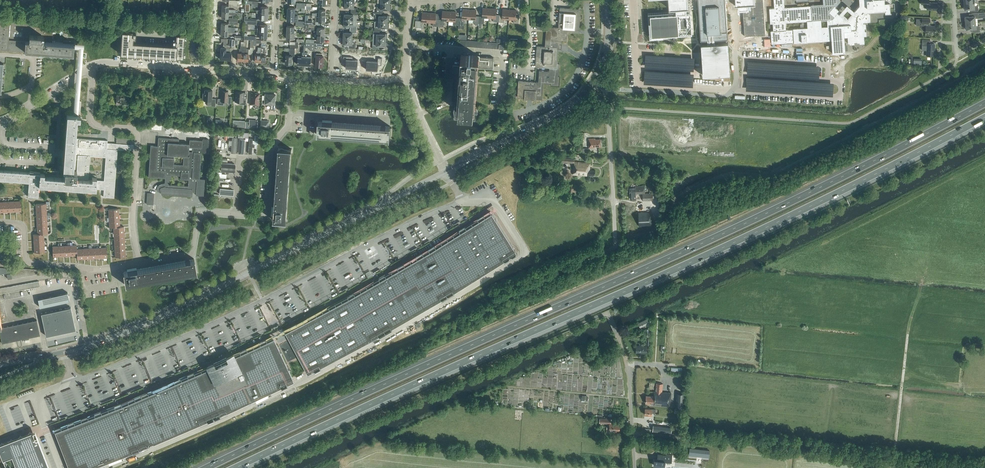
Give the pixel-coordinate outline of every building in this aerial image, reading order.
[(669,8),(676,7),(676,12),(686,11),(685,7),(688,7),(687,0),(669,0),(669,8)] [(701,40),(728,38),(725,0),(698,0),(701,40)] [(774,8),(769,8),(770,23),(773,23),(773,31),(771,31),(772,43),(794,42),(794,43),(797,43),(797,42),(806,41),(806,42),(817,41),(831,40),(832,53),(845,52),(844,37),(847,37),(848,43),(849,43),(849,44),(854,44),(854,42),(856,41),(856,42),(859,42),(859,43),(864,43),(863,36),(865,36),(865,31),(864,31),(864,28),(865,28),(865,24),(864,24),(863,23),(869,22),(869,13),(883,12),(883,14),(889,14),(888,9),(893,9),(893,10),(893,4),(890,4),(890,0),(858,0),(858,5),(846,18),(834,7),(839,1),(839,0),(823,0),(823,4),(811,4),(811,5),(784,7),(784,0),(774,0),(774,8)] [(929,0),(921,0),(921,4),(927,4),(927,9),(937,10),(937,3),(929,2),(929,0)] [(354,8),(354,2),(345,1),(345,3),(344,3),(344,8),(346,8),(346,7),(351,8),(351,11),(358,11),(358,8),(354,8)] [(978,11),(978,6),(974,6),(974,2),(964,3),(964,9),(971,9),(971,11),(978,11)] [(391,10),(391,6),(390,5),(390,3),(381,3),(381,6),(377,6),(377,12),(382,12),(383,12),(383,9),(388,9),(388,10),(391,10)] [(489,18),(490,8),(483,7),(482,16),(479,16),(479,23),(484,24),(484,18),(489,18)] [(560,7),(559,27),(567,28),(567,29),(567,28),(576,29),(576,27),(579,27),(580,11),(576,11),(576,9),(560,7)] [(499,22),(499,14),(496,14),(496,8),(490,8),(489,18),(494,18),(493,22),(499,22)] [(469,20),(469,9),(463,9),(462,18),(459,17),(458,25),(464,25),(464,19),(469,20)] [(479,23),(479,16),(476,16),(476,10),(469,9),(469,20),(468,22),(473,22),(473,23),(475,23),(475,25),(479,25),(479,23)] [(509,19),(510,9),(503,9),(502,15),(499,14),(499,22),(500,22),(499,25),(503,25),(503,22),(504,22),(504,19),(509,19)] [(516,16),(516,10),(510,9),(509,19),(514,20),(513,23),(519,23),(519,16),(516,16)] [(449,21),(449,11),(443,10),(442,19),(439,19),(438,26),(444,27),(444,21),(449,21)] [(357,20),(357,14),(358,11),(351,11),(351,14),(346,14),(346,13),(343,13),(343,17),(344,17),(344,20),(357,20)] [(458,25),(459,17),(456,17),(456,11),(449,11),(449,21),(453,21),(453,25),(458,25)] [(389,19),(390,15),(387,15),(387,16),(382,15),(382,12),(377,12),(373,12),(373,15),(375,15),(375,18),(379,18),(379,21),(388,22),(388,19),(389,19)] [(429,22),(429,12),(422,12),(422,21),(418,20),(418,28),(424,28),(424,22),(429,22)] [(438,26),(439,19),(436,19),(436,13),(429,12),(429,22),(433,23),(433,26),(438,26)] [(984,17),(984,12),(971,13),(972,16),(965,17),(965,23),(975,22),(975,18),(984,17)] [(930,19),(922,18),(922,19),(916,18),(916,25),(926,26),(925,32),(935,33),(936,26),(930,26),(930,19)] [(357,26),(357,20),(344,20),(344,22),(343,22),(343,26),(345,26),(345,25),(350,26),(350,29),(357,29),(357,26)] [(73,53),(74,41),(63,40),(63,42),(52,42),(53,25),(0,21),(0,49),(8,49),(73,53)] [(389,28),(389,24),(388,24),(388,22),(379,21),(375,21),(374,30),(380,30),(381,30),(381,27),(386,27),(386,28),(389,28)] [(980,31),(979,25),(976,26),(975,22),(965,23),(966,29),(973,28),(973,32),(980,31)] [(566,40),(567,29),(567,28),(559,27),(547,27),(546,39),(561,40),(566,40)] [(352,38),(353,32),(357,33),(357,29),(350,29),(350,32),(345,32),(345,31),(342,31),(342,36),(343,36),(343,38),(352,38)] [(387,38),(387,33),(385,33),(385,34),(380,34),(380,30),(374,30),(373,30),(373,33),(373,39),(386,40),(386,38),(387,38)] [(671,44),(671,38),(646,37),(647,30),(643,30),(643,38),(647,38),(647,44),(671,44)] [(135,44),(135,42),(134,42),(135,38),(135,35),(135,32),(121,31),(120,54),(128,54),(141,55),(181,58),(183,58),(184,35),(176,35),(175,47),(141,44),(135,44)] [(355,42),(352,42),(352,38),(343,38),(343,40),(342,40),(342,44),(344,44),(349,44),(349,47),(356,48),(356,43),(356,42),(355,42)] [(387,46),(387,42),(386,42),(386,40),(373,39),(373,45),(372,45),(372,48),(379,49),(379,45),(384,45),(384,46),(387,46)] [(558,48),(560,48),(561,40),(546,39),(545,47),(537,46),(536,66),(550,67),(550,71),(539,70),(539,82),(543,82),(543,83),(551,84),(551,85),(559,85),(560,76),(558,76),(559,67),(560,67),(560,64),(557,63),(558,48)] [(930,40),(922,39),(922,49),(927,50),(926,55),(934,55),(935,44),(930,44),(930,40)] [(315,51),(315,49),(315,42),(310,42),(306,42),(306,45),(305,47),(310,48),(310,50),(315,51)] [(292,64),(293,55),(292,55),(293,53),(295,53),(295,48),(291,48),(290,55),(286,55),(285,63),(292,64)] [(323,66),(323,58),(324,56),(321,53),(317,53),(316,57),(316,66),(323,66)] [(453,64),(452,72),(458,72),(458,70),(460,70),(458,102),(458,105),(456,104),(456,107),(456,113),(475,114),(475,108),(473,108),(474,103),(475,103),(477,67),(492,68),(493,57),(478,56),(461,54),(460,66),(458,66),(458,65),(453,64)] [(344,59),(343,65),(346,65),(346,68),(351,68),(352,59),(346,59),(344,59)] [(373,61),(372,70),(378,70),(378,67),(381,67),(381,61),(378,61),(373,61)] [(530,98),(531,82),(519,81),(518,97),(530,98)] [(542,99),(543,83),(543,82),(539,82),(531,82),(530,98),(542,99)] [(215,106),(216,99),(212,98),(212,90),(205,90),(204,93),(203,93),(203,100),(208,100),(207,105),(215,106)] [(230,103),(231,96),(227,96),(228,91),(221,91),(221,99),(218,98),(217,104),(223,105),(224,101),(227,101),(227,103),(230,103)] [(245,104),(246,98),(243,98),(243,92),(235,92),(235,101),(239,101),(239,104),(245,104)] [(258,105),(259,93),(251,93),(251,100),(250,100),(250,104),(255,104),(255,108),(258,108),(258,105)] [(274,103),(275,95),(265,94),(264,104),(270,104),(269,110),(274,110),(275,103),(274,103)] [(117,95),(117,103),(130,103),(130,95),(117,95)] [(64,178),(44,176),(44,173),(40,173),(40,172),(29,171),(29,172),(0,170),(0,180),(29,182),(28,196),(38,196),(39,186),(95,190),(96,188),(104,189),(103,197),(113,197),(117,149),(133,150),(133,144),(107,143),(107,140),(99,139),(99,140),(75,138),(77,118),(80,119),(81,102),(74,101),(73,114),(67,113),(62,170),(64,170),(64,178)] [(260,128),(260,122),(257,121),(257,120),(249,119),(249,121),(245,121),(245,127),(260,128)] [(269,128),(269,120),(260,120),(260,122),(260,128),(269,128)] [(389,139),(390,126),(318,121),(317,134),(318,134),(389,139)] [(153,124),(153,129),(166,130),(166,133),(171,133),(172,125),(153,124)] [(202,140),(189,139),(189,143),(178,143),(179,139),(158,137),(158,146),(150,145),(148,177),(165,178),(165,183),(160,184),(161,187),(160,187),(160,188),(160,189),(160,190),(161,194),(192,196),(192,192),(196,192),(196,195),(203,195),(204,179),(202,179),(199,178),(201,152),(204,152),(208,153),(208,140),(208,139),(202,139),(202,140)] [(601,146),(601,139),(595,139),(595,138),(588,138),(589,148),(595,147),(595,146),(601,146)] [(286,220),(291,149),(278,148),(279,148),(274,219),(273,219),(273,220),(286,221),(286,220)] [(595,175),(595,170),(590,170),(590,163),(574,161),(574,157),(562,156),(561,162),(574,163),(573,174),(593,176),(593,175),(595,175)] [(635,188),(630,188),(630,193),(630,199),(636,199),(636,194),(642,193),(643,200),(653,200),(652,193),(645,193),(645,186),(635,186),(635,188)] [(639,226),(653,225),(653,216),(652,216),(652,212),(638,212),(639,226)] [(454,292),(495,266),(517,253),(492,213),(431,251),(350,298),(286,332),(308,373),(373,339),(454,292)] [(196,272),(194,259),(193,259),(123,272),(123,271),(123,272),(125,284),(196,271),(196,272)] [(38,299),(39,307),(69,301),(67,292),(38,299)] [(32,300),(24,301),(25,307),(26,312),(34,311),(32,300)] [(41,313),(46,336),(75,329),(71,307),(41,313)] [(649,323),(647,318),(638,323),(640,327),(646,324),(647,327),(651,325),(650,323),(649,323)] [(2,343),(40,335),(37,320),(1,327),(0,320),(0,335),(2,343)] [(293,381),(273,338),(235,356),(233,352),(226,356),(227,359),(215,365),(213,362),(206,365),(207,369),(122,405),(54,431),(69,467),(90,467),(140,449),(228,411),(293,381)] [(670,406),(671,393),(662,392),(662,384),(656,383),(656,392),(654,391),(654,396),(646,395),(645,403),(654,403),(654,405),(670,406)] [(683,406),(684,393),(677,393),(676,406),(683,406)] [(668,419),(665,418),(652,417),(652,422),(663,423),(663,426),(667,426),(668,419)] [(619,432),(620,423),(611,423),(611,419),(600,418),(599,423),(601,423),(601,424),(606,424),(606,423),(607,426),(607,433),(610,433),(610,430),(615,430),(615,432),(619,432)] [(37,438),(34,430),(0,443),(0,454),(6,467),(49,467),(37,438)] [(690,448),(689,455),(709,457),(710,450),(690,448)] [(671,460),(671,459),(673,460),(673,459),(674,456),(672,456),(672,455),(663,454),(662,460),(655,459),(654,465),(662,466),(662,463),(666,464),(667,459),(671,460)]
